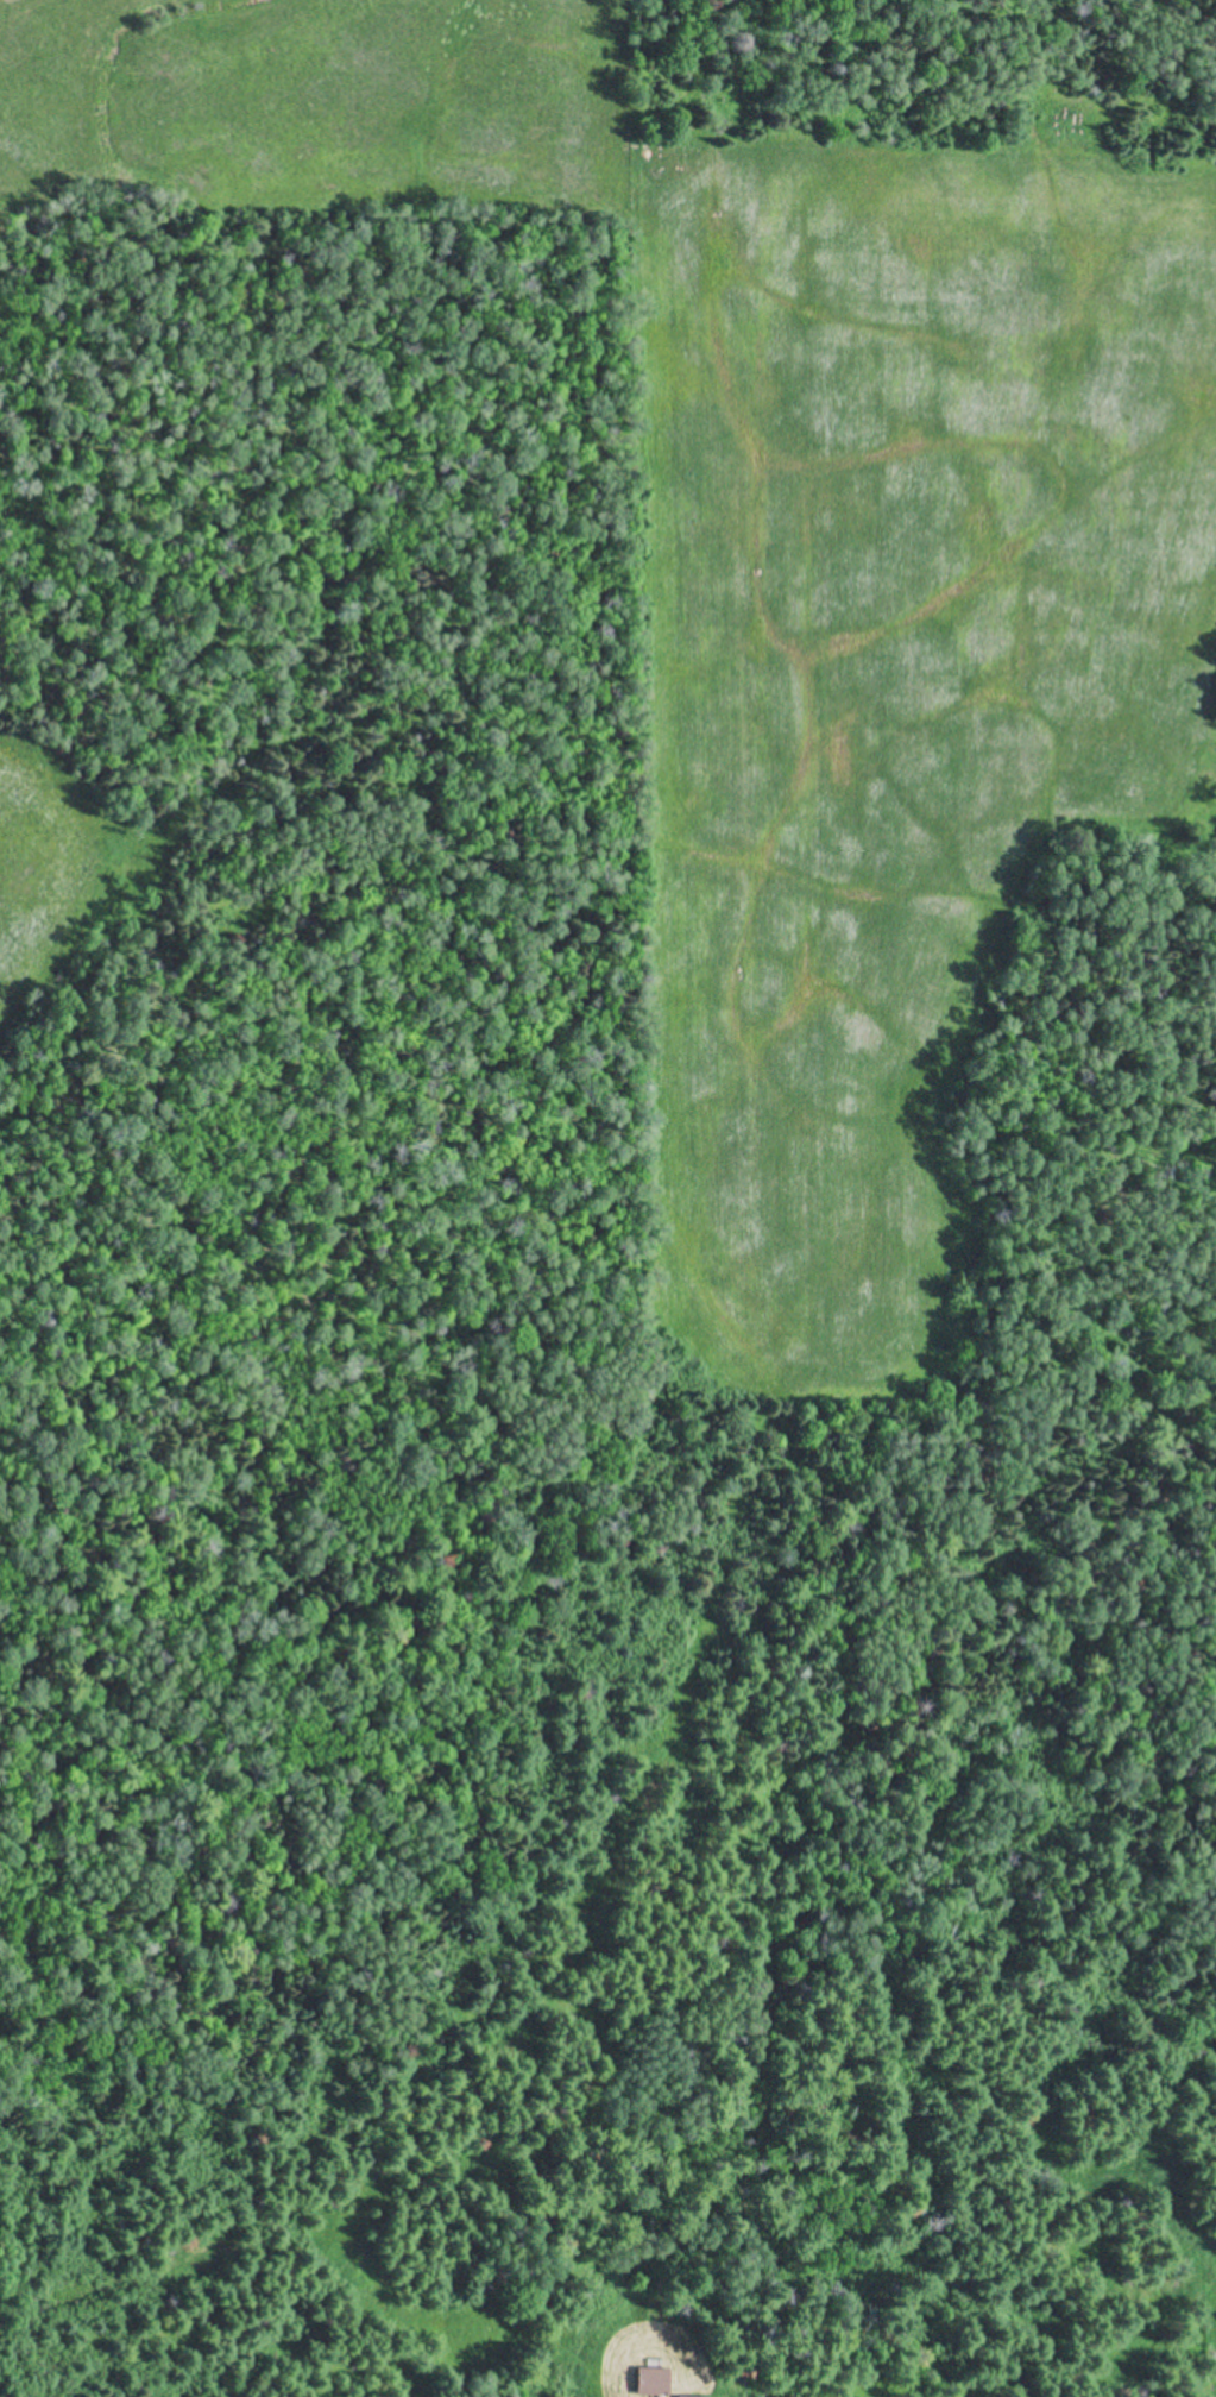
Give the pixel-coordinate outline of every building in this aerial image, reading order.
[(671,2369),(661,2369),(661,2361),(640,2361),(639,2396),(656,2396),(670,2396),(671,2369)]
